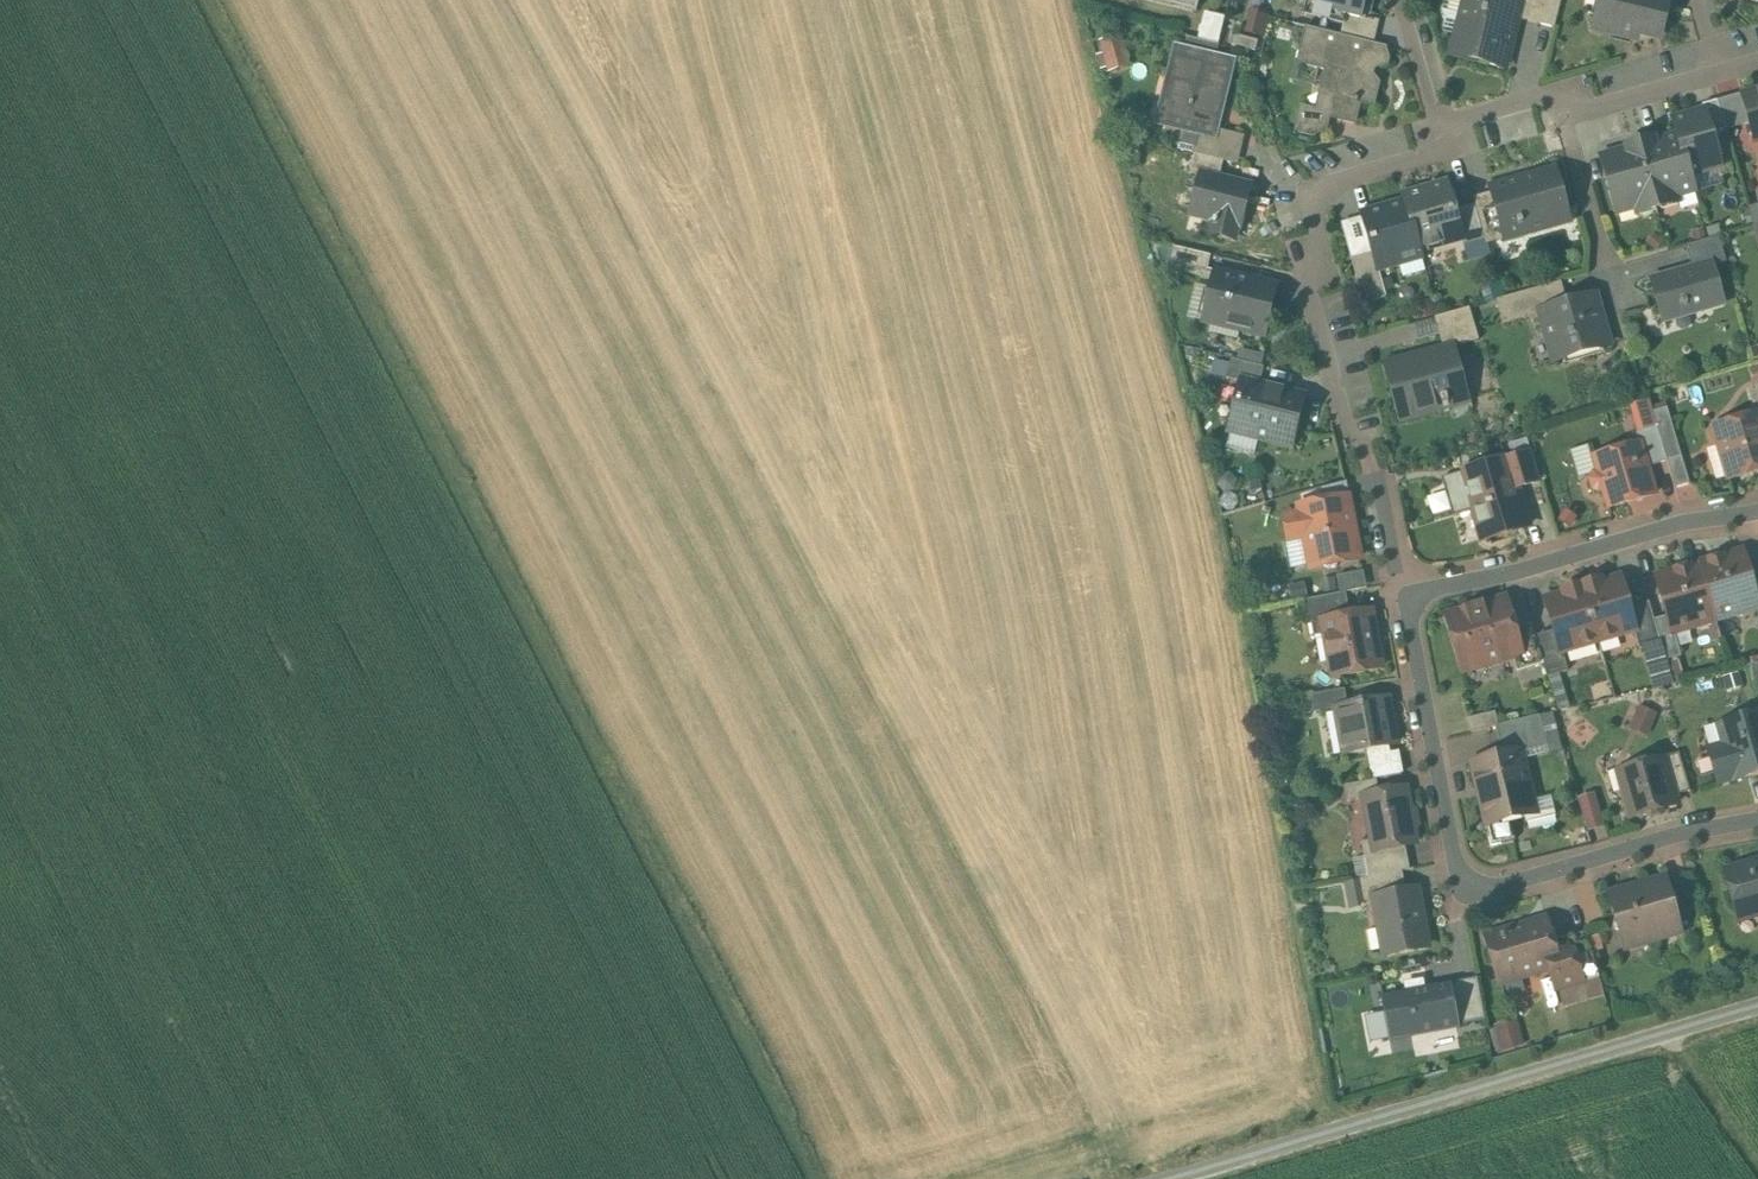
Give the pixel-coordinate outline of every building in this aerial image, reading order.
[(1193,9),(1196,10),(1198,1),(1193,0),(1158,0),(1193,9)] [(1312,12),(1344,20),(1340,34),(1373,43),(1379,20),(1361,16),(1365,0),(1315,0),(1312,12)] [(1514,0),(1464,0),(1451,54),(1504,67),(1521,2),(1514,0)] [(1522,19),(1554,27),(1560,0),(1527,0),(1522,19)] [(1595,27),(1636,37),(1637,31),(1659,36),(1668,0),(1602,0),(1595,27)] [(1194,39),(1217,44),(1224,13),(1202,7),(1194,39)] [(1340,34),(1306,26),(1298,61),(1331,69),(1321,112),(1301,107),(1296,130),(1311,134),(1325,130),(1328,115),(1354,122),(1359,101),(1372,104),(1378,82),(1373,76),(1368,75),(1370,65),(1375,67),(1386,63),(1387,59),(1384,45),(1373,43),(1340,34)] [(1103,66),(1127,63),(1123,31),(1100,34),(1103,66)] [(1230,62),(1177,48),(1164,101),(1170,103),(1166,122),(1200,131),(1212,134),(1213,132),(1230,62)] [(1742,94),(1750,122),(1752,126),(1757,124),(1757,90),(1742,94)] [(1725,129),(1750,122),(1742,94),(1742,92),(1716,99),(1725,129)] [(1716,99),(1701,104),(1703,109),(1704,109),(1711,133),(1725,129),(1716,99)] [(1703,109),(1672,118),(1676,134),(1677,134),(1689,175),(1690,174),(1720,166),(1711,133),(1704,109),(1703,109)] [(1238,138),(1213,132),(1212,134),(1200,131),(1194,153),(1223,160),(1232,162),(1238,138)] [(1653,138),(1626,146),(1626,148),(1600,155),(1616,212),(1638,206),(1637,202),(1651,198),(1654,208),(1678,201),(1677,195),(1694,190),(1690,174),(1689,175),(1677,134),(1676,134),(1654,140),(1653,138)] [(1194,153),(1193,153),(1189,170),(1200,173),(1218,178),(1223,160),(1194,153)] [(1554,169),(1490,187),(1491,191),(1502,228),(1517,224),(1520,233),(1568,220),(1554,169)] [(1218,178),(1200,173),(1190,213),(1212,218),(1208,232),(1234,239),(1237,225),(1239,225),(1249,185),(1218,178)] [(1447,182),(1402,194),(1404,201),(1405,201),(1418,249),(1419,249),(1461,238),(1462,237),(1454,209),(1447,182)] [(1491,191),(1473,197),(1474,203),(1484,238),(1486,243),(1500,239),(1497,229),(1502,228),(1491,191)] [(1404,201),(1361,213),(1372,251),(1377,269),(1378,268),(1421,256),(1419,249),(1418,249),(1405,201),(1404,201)] [(1474,203),(1454,209),(1462,237),(1461,238),(1463,244),(1484,238),(1474,203)] [(1718,236),(1685,245),(1692,268),(1711,262),(1712,265),(1725,261),(1718,236)] [(1210,255),(1173,246),(1170,261),(1206,270),(1210,255)] [(1372,251),(1351,257),(1363,303),(1386,296),(1378,268),(1377,269),(1372,251)] [(1692,268),(1651,279),(1661,313),(1685,306),(1687,313),(1705,307),(1704,301),(1720,296),(1712,265),(1711,262),(1692,268)] [(1275,285),(1214,270),(1203,319),(1264,334),(1275,285)] [(1560,280),(1496,299),(1503,323),(1539,313),(1539,311),(1567,303),(1560,280)] [(1567,303),(1539,311),(1539,313),(1553,359),(1608,344),(1594,295),(1567,303)] [(1469,307),(1434,316),(1441,341),(1476,332),(1469,307)] [(1452,347),(1387,364),(1402,417),(1443,406),(1444,410),(1449,409),(1446,398),(1464,393),(1452,347)] [(1263,365),(1230,357),(1226,377),(1241,380),(1241,379),(1259,384),(1263,365)] [(1259,384),(1241,379),(1241,380),(1229,430),(1232,431),(1232,429),(1256,435),(1255,436),(1291,445),(1304,394),(1259,384)] [(1712,428),(1717,445),(1722,444),(1732,476),(1727,477),(1727,478),(1757,469),(1757,401),(1754,389),(1748,391),(1755,415),(1712,428)] [(1657,425),(1635,432),(1638,443),(1640,443),(1647,466),(1667,460),(1667,459),(1657,425)] [(1638,443),(1594,456),(1598,471),(1593,473),(1590,478),(1592,487),(1598,490),(1604,489),(1609,506),(1654,493),(1647,466),(1640,443),(1638,443)] [(1530,450),(1500,459),(1504,472),(1512,470),(1517,487),(1539,480),(1530,450)] [(1681,455),(1667,459),(1667,460),(1675,486),(1689,482),(1681,455)] [(1504,472),(1470,482),(1477,505),(1472,506),(1482,539),(1528,525),(1517,487),(1512,470),(1504,472)] [(1346,480),(1320,487),(1323,503),(1349,498),(1346,480)] [(1323,503),(1298,507),(1298,512),(1286,514),(1291,539),(1303,537),(1309,566),(1322,564),(1328,567),(1337,566),(1340,560),(1360,556),(1349,498),(1323,503)] [(1742,551),(1711,560),(1711,558),(1698,562),(1715,618),(1756,606),(1757,605),(1753,590),(1742,551)] [(1687,567),(1656,575),(1667,614),(1672,631),(1674,630),(1715,618),(1698,562),(1686,565),(1687,567)] [(1363,570),(1337,575),(1340,592),(1345,591),(1366,587),(1363,570)] [(1619,576),(1600,582),(1599,578),(1581,584),(1598,639),(1633,629),(1635,629),(1628,607),(1619,576)] [(1581,584),(1563,589),(1564,593),(1545,598),(1554,629),(1561,650),(1562,650),(1598,639),(1581,584)] [(1340,592),(1303,599),(1308,624),(1322,621),(1322,620),(1350,615),(1345,591),(1340,592)] [(1505,597),(1446,614),(1463,670),(1512,656),(1521,653),(1514,627),(1505,597)] [(1648,601),(1628,607),(1635,629),(1633,629),(1639,648),(1660,642),(1653,618),(1648,601)] [(1350,615),(1322,620),(1322,621),(1325,636),(1331,640),(1333,655),(1327,664),(1341,674),(1381,666),(1378,648),(1372,644),(1370,631),(1374,630),(1371,611),(1350,615)] [(1672,631),(1667,614),(1653,618),(1660,642),(1665,659),(1681,655),(1674,630),(1672,631)] [(1531,622),(1514,627),(1521,653),(1512,656),(1516,671),(1543,663),(1535,634),(1531,622)] [(1554,629),(1535,634),(1543,663),(1547,675),(1568,669),(1562,650),(1561,650),(1554,629)] [(1744,665),(1755,701),(1757,700),(1757,662),(1744,665)] [(1344,688),(1311,694),(1315,711),(1336,707),(1347,704),(1344,688)] [(1347,704),(1336,707),(1344,753),(1396,744),(1387,697),(1347,704)] [(1638,703),(1629,724),(1646,732),(1655,711),(1638,703)] [(1495,711),(1467,717),(1470,731),(1498,725),(1495,711)] [(1719,725),(1724,744),(1708,749),(1718,782),(1734,777),(1735,779),(1757,772),(1757,713),(1719,725)] [(1539,715),(1498,725),(1505,754),(1520,750),(1520,752),(1546,746),(1539,715)] [(1505,754),(1472,762),(1487,825),(1525,816),(1533,803),(1520,752),(1520,750),(1505,754)] [(1679,752),(1661,757),(1662,758),(1663,758),(1674,795),(1690,790),(1679,752)] [(1662,758),(1626,768),(1628,776),(1623,786),(1631,816),(1646,812),(1651,815),(1659,813),(1661,808),(1676,804),(1674,795),(1663,758),(1662,758)] [(1404,788),(1365,796),(1373,839),(1375,850),(1404,844),(1403,837),(1413,835),(1412,829),(1416,824),(1413,810),(1407,807),(1404,788)] [(1595,789),(1577,793),(1584,828),(1602,824),(1595,789)] [(1404,844),(1375,850),(1373,839),(1361,841),(1368,877),(1402,870),(1409,869),(1404,844)] [(1724,870),(1737,913),(1757,907),(1757,861),(1724,870)] [(1368,877),(1357,879),(1362,902),(1374,899),(1374,898),(1406,891),(1402,870),(1368,877)] [(1646,881),(1626,887),(1627,887),(1609,893),(1615,915),(1612,927),(1620,931),(1625,948),(1658,938),(1658,939),(1680,932),(1664,877),(1647,882),(1646,881)] [(1406,891),(1374,898),(1374,899),(1385,953),(1427,945),(1416,889),(1406,891)] [(1545,919),(1486,936),(1499,982),(1551,966),(1559,964),(1554,947),(1545,919)] [(1587,937),(1554,947),(1559,964),(1551,966),(1557,988),(1599,976),(1587,937)] [(1477,977),(1451,982),(1459,1024),(1485,1019),(1477,977)] [(1451,982),(1423,987),(1421,981),(1406,983),(1408,990),(1381,995),(1389,1040),(1460,1027),(1459,1024),(1451,982)] [(1492,1020),(1497,1047),(1521,1043),(1517,1016),(1492,1020)]
